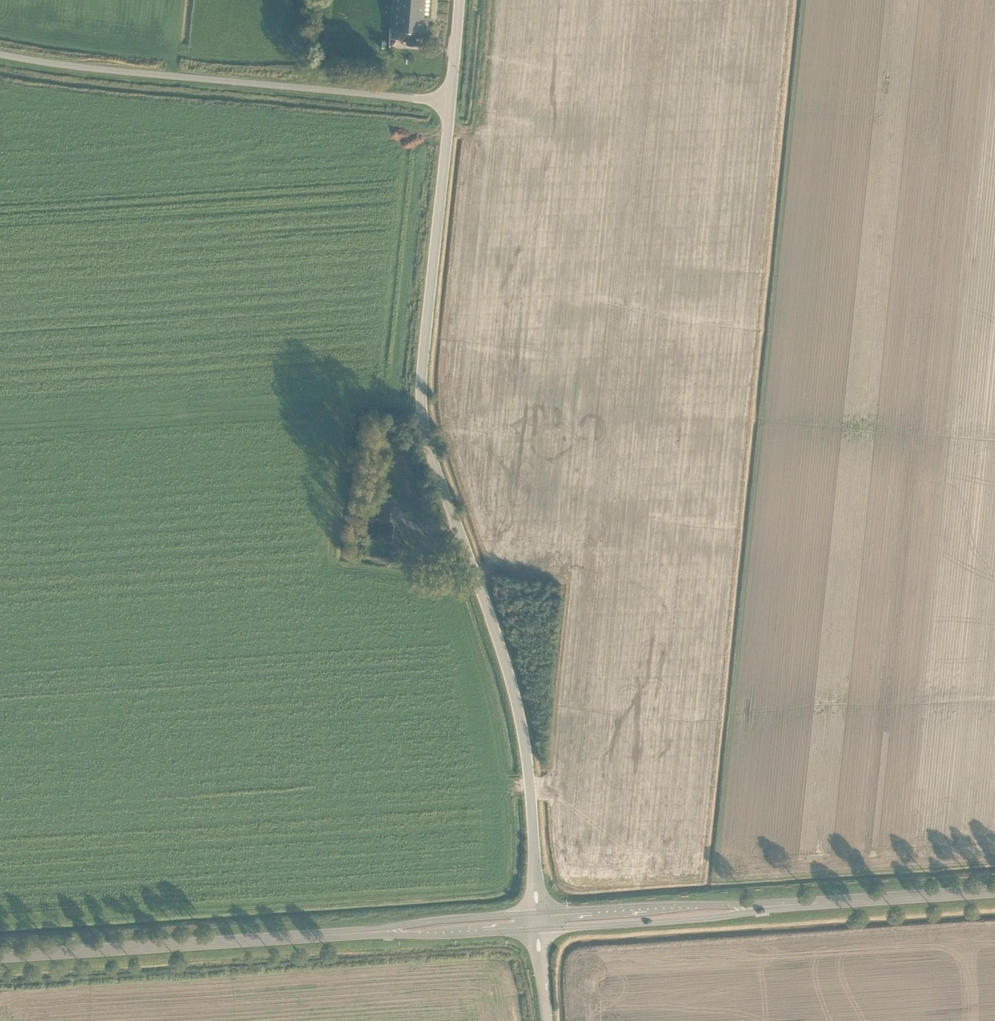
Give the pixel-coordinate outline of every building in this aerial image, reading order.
[(429,0),(392,0),(389,37),(407,38),(406,43),(420,44),(421,29),(427,30),(429,0)]
